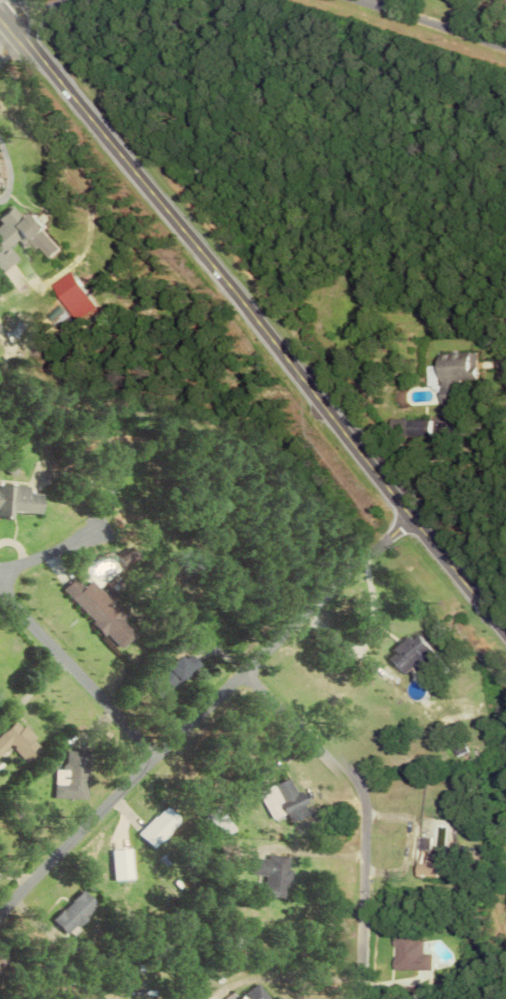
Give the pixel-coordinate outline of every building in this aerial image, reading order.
[(347,7),(369,8),(370,0),(348,0),(347,7)] [(14,270),(27,259),(16,247),(27,238),(45,260),(59,248),(33,217),(30,219),(20,207),(5,219),(9,224),(0,231),(0,253),(14,270)] [(71,320),(93,308),(72,271),(51,282),(71,320)] [(443,405),(464,404),(463,380),(480,379),(479,354),(448,355),(448,356),(441,356),(443,405)] [(431,435),(432,418),(406,417),(405,434),(431,435)] [(48,494),(36,493),(36,486),(3,485),(3,491),(0,490),(0,509),(0,517),(17,518),(17,512),(48,514),(48,494)] [(126,566),(142,559),(138,549),(122,557),(126,566)] [(94,581),(87,588),(78,579),(66,591),(127,650),(142,634),(126,618),(130,614),(94,581)] [(389,656),(404,675),(418,664),(436,686),(453,672),(420,631),(389,656)] [(178,689),(204,663),(196,654),(191,659),(186,654),(164,676),(178,689)] [(16,745),(32,763),(48,749),(23,720),(0,739),(0,758),(16,745)] [(443,728),(454,758),(468,753),(456,723),(443,728)] [(94,752),(70,751),(69,770),(60,770),(59,798),(93,799),(94,752)] [(266,791),(280,823),(294,817),(296,823),(314,815),(309,804),(314,802),(309,791),(303,794),(297,779),(266,791)] [(191,822),(176,806),(146,833),(160,849),(191,822)] [(421,877),(454,878),(455,851),(432,850),(433,838),(423,837),(421,877)] [(122,881),(141,880),(140,850),(121,850),(122,881)] [(271,876),(270,897),(290,898),(291,886),(296,887),(297,871),(295,870),(296,857),(274,856),(273,860),(263,859),(262,875),(271,876)] [(59,919),(73,935),(106,906),(91,890),(59,919)] [(393,970),(424,970),(424,936),(393,936),(393,970)] [(262,984),(242,998),(238,992),(229,998),(273,998),(262,984)]
